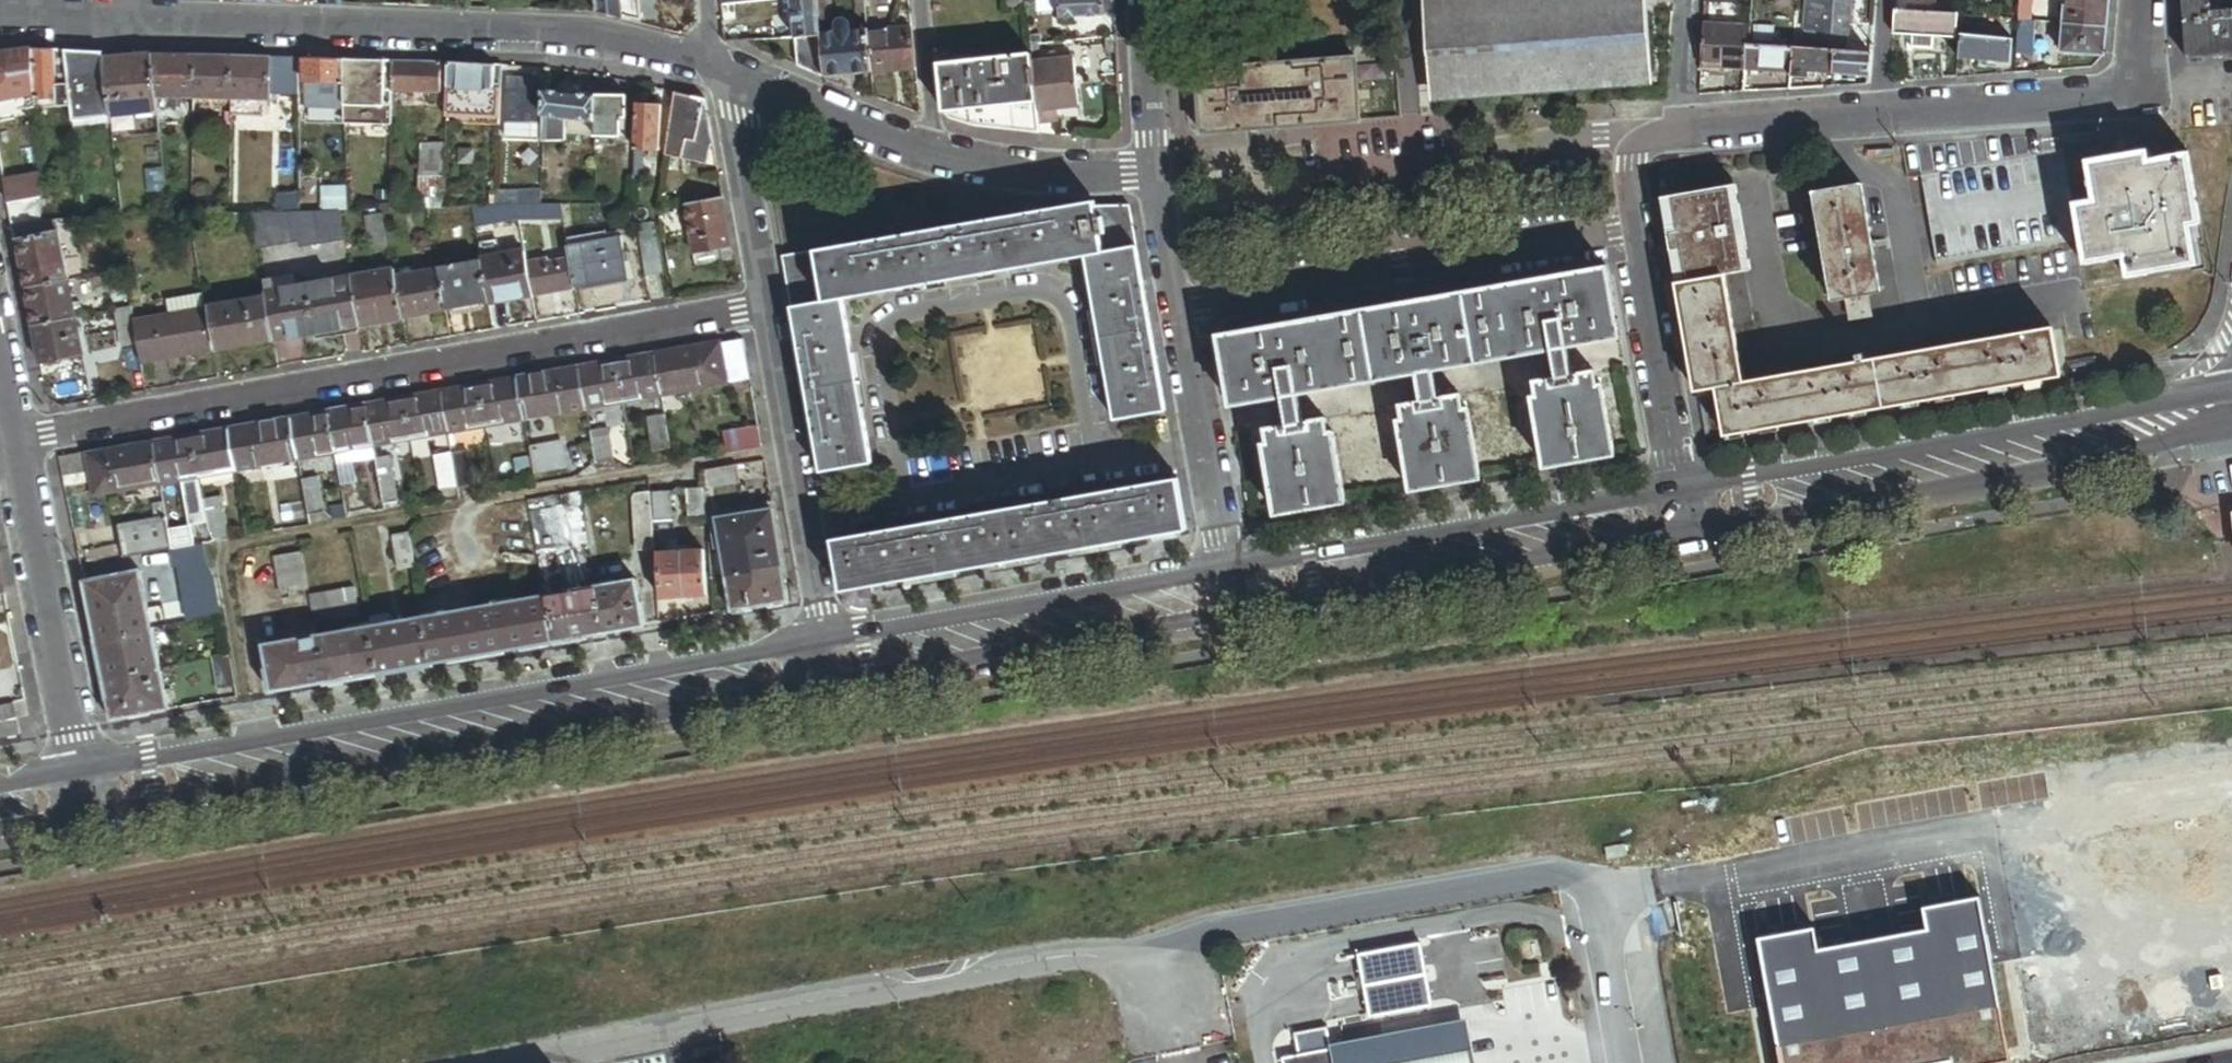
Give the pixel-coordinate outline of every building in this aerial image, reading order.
[(598,12),(626,18),(626,14),(643,18),(641,0),(597,0),(598,12)] [(816,0),(791,0),(795,38),(820,36),(820,35),(819,23),(816,0)] [(819,23),(830,22),(832,20),(830,0),(816,0),(819,23)] [(1116,15),(1115,0),(1058,0),(1059,17),(1116,15)] [(1641,0),(1415,0),(1418,41),(1422,90),(1611,75),(1647,72),(1641,0)] [(1804,47),(1847,50),(1850,0),(1807,0),(1804,47)] [(2017,21),(2031,22),(2032,0),(2019,0),(2017,21)] [(2108,0),(2065,0),(2063,24),(2106,28),(2108,0)] [(2187,59),(2231,57),(2231,12),(2212,13),(2211,0),(2183,0),(2187,59)] [(1956,37),(1957,14),(1895,11),(1893,34),(1912,35),(1932,36),(1956,37)] [(867,34),(867,31),(850,32),(849,26),(849,25),(848,24),(848,23),(847,22),(846,21),(845,21),(844,21),(843,21),(842,21),(841,21),(840,21),(839,21),(838,22),(838,23),(837,23),(837,24),(836,25),(836,26),(836,34),(820,35),(820,36),(824,78),(871,73),(867,34)] [(2031,22),(2017,21),(2014,74),(2028,73),(2031,22)] [(2104,55),(2106,28),(2063,24),(2061,52),(2104,55)] [(1701,65),(1747,69),(1748,45),(1750,28),(1702,25),(1701,65)] [(1969,29),(1968,36),(1981,37),(1982,30),(1969,29)] [(726,42),(749,41),(748,30),(725,32),(726,42)] [(871,73),(917,69),(912,30),(867,34),(871,73)] [(1932,36),(1912,35),(1912,48),(1931,49),(1932,36)] [(1968,36),(1961,35),(1958,60),(2010,64),(2011,40),(1981,37),(1968,36)] [(799,68),(822,78),(824,78),(820,36),(795,38),(799,68)] [(1118,52),(1117,37),(1106,38),(1107,53),(1118,52)] [(1790,72),(1792,48),(1748,45),(1747,69),(1790,72)] [(1038,46),(1032,47),(1034,63),(1072,59),(1072,55),(1040,59),(1038,46)] [(1832,74),(1833,50),(1792,48),(1790,72),(1790,77),(1808,78),(1809,72),(1832,74)] [(0,53),(0,104),(36,99),(33,49),(0,53)] [(33,49),(36,99),(60,97),(61,107),(72,106),(69,87),(66,62),(66,50),(33,49)] [(66,50),(66,62),(104,57),(104,52),(66,50)] [(1868,77),(1870,52),(1833,50),(1832,74),(1868,77)] [(107,82),(111,118),(159,113),(157,98),(153,53),(104,52),(104,57),(107,82)] [(153,53),(157,98),(195,99),(197,55),(153,53)] [(197,55),(195,99),(232,100),(233,56),(197,55)] [(1035,100),(1037,99),(1031,55),(938,65),(942,111),(950,120),(978,128),(1039,133),(1035,100)] [(233,56),(232,100),(271,101),(271,92),(273,57),(233,56)] [(66,62),(69,87),(88,84),(107,82),(104,57),(66,62)] [(271,92),(300,93),(299,58),(273,57),(271,92)] [(1197,71),(1202,135),(1360,122),(1355,58),(1197,71)] [(324,90),(345,90),(346,60),(305,59),(305,82),(324,83),(324,90)] [(1074,59),(1072,59),(1034,63),(1042,124),(1059,122),(1058,109),(1080,106),(1074,59)] [(345,90),(345,106),(385,106),(385,93),(386,61),(346,60),(345,90)] [(393,61),(386,61),(385,93),(393,93),(393,61)] [(441,61),(393,61),(393,93),(441,94),(441,61)] [(503,66),(448,63),(447,116),(500,119),(503,66)] [(1647,72),(1611,75),(1612,90),(1648,87),(1647,72)] [(543,81),(508,79),(506,124),(542,125),(543,81)] [(93,122),(112,120),(111,118),(107,82),(88,84),(93,122)] [(72,106),(74,124),(93,122),(88,84),(69,87),(72,106)] [(546,91),(545,112),(567,115),(597,118),(597,96),(546,91)] [(675,92),(666,155),(683,159),(687,140),(696,141),(706,100),(675,92)] [(621,120),(626,120),(627,97),(597,96),(597,118),(597,135),(597,137),(605,137),(605,143),(612,143),(613,137),(621,137),(621,120)] [(36,99),(37,109),(61,107),(60,97),(36,99)] [(687,140),(683,159),(708,164),(712,145),(714,146),(706,100),(696,141),(687,140)] [(636,143),(636,151),(644,151),(659,152),(661,104),(646,104),(638,104),(636,143)] [(545,112),(545,139),(567,139),(567,132),(567,115),(545,112)] [(597,118),(567,115),(567,132),(597,135),(597,118)] [(500,119),(447,116),(447,123),(500,126),(500,119)] [(597,137),(597,153),(605,153),(605,143),(605,137),(597,137)] [(620,169),(635,170),(636,151),(636,143),(622,142),(620,169)] [(445,145),(420,145),(419,209),(444,210),(445,145)] [(1950,263),(2078,241),(2072,205),(2062,149),(1919,174),(1935,266),(1950,263)] [(635,170),(635,176),(643,176),(644,151),(636,151),(635,170)] [(2082,267),(2121,260),(2124,278),(2196,265),(2189,225),(2199,223),(2186,151),(2148,158),(2147,152),(2087,162),(2094,202),(2072,205),(2078,241),(2082,267)] [(635,170),(620,169),(620,181),(635,181),(635,176),(635,170)] [(43,199),(42,177),(5,185),(9,206),(43,199)] [(1674,281),(1722,273),(1743,270),(1728,183),(1659,195),(1674,281)] [(1870,242),(1860,185),(1813,193),(1832,299),(1846,296),(1850,319),(1870,316),(1866,293),(1878,291),(1871,251),(1870,242)] [(497,193),(497,208),(517,208),(544,207),(544,193),(497,193)] [(732,247),(722,197),(685,204),(694,254),(732,247)] [(45,221),(43,199),(9,206),(13,227),(45,221)] [(323,213),(323,199),(304,200),(304,213),(323,213)] [(277,201),(278,214),(296,213),(301,213),(300,201),(277,201)] [(1068,207),(785,257),(823,471),(874,462),(846,301),(1085,257),(1114,421),(1166,412),(1150,326),(1128,205),(1068,207)] [(544,207),(517,208),(519,221),(563,220),(561,207),(544,207)] [(497,208),(473,208),(476,228),(519,221),(517,208),(497,208)] [(304,213),(301,213),(296,213),(301,243),(303,251),(346,244),(340,212),(323,213),(304,213)] [(301,243),(296,213),(278,214),(252,215),(259,251),(301,243)] [(45,221),(13,227),(26,290),(69,281),(57,221),(45,221)] [(637,225),(640,245),(657,242),(653,222),(637,225)] [(621,235),(568,244),(570,258),(571,264),(575,286),(628,276),(624,251),(621,235)] [(657,242),(640,245),(645,273),(662,270),(657,242)] [(697,268),(734,262),(732,247),(694,254),(697,268)] [(631,250),(624,251),(628,276),(636,275),(631,250)] [(527,263),(525,251),(520,251),(511,253),(482,258),(490,301),(532,294),(528,272),(527,263)] [(490,301),(482,258),(439,266),(439,268),(446,309),(490,301)] [(547,259),(527,263),(528,272),(571,264),(570,258),(547,262),(547,259)] [(575,286),(571,264),(528,272),(532,294),(575,286)] [(1567,347),(1620,338),(1607,267),(1219,336),(1231,407),(1284,397),(1299,395),(1418,374),(1433,371),(1553,350),(1567,347)] [(446,309),(439,268),(407,273),(406,268),(399,269),(400,275),(396,275),(403,317),(446,309)] [(396,275),(395,269),(352,276),(361,325),(403,317),(396,275)] [(1741,383),(1722,273),(1674,281),(1693,389),(1714,385),(1722,435),(2060,377),(2052,329),(1862,362),(1861,357),(1855,358),(1856,363),(1741,383)] [(317,333),(308,284),(298,286),(296,275),(264,281),(267,295),(275,340),(317,333)] [(361,325),(352,276),(308,284),(317,333),(361,325)] [(76,318),(69,281),(26,290),(34,327),(76,318)] [(168,299),(170,312),(207,306),(204,292),(168,299)] [(275,340),(267,295),(212,305),(220,350),(275,340)] [(142,364),(215,351),(207,306),(170,312),(134,319),(139,345),(142,364)] [(139,345),(134,319),(132,307),(116,310),(123,348),(139,345)] [(84,357),(76,318),(34,327),(41,365),(84,357)] [(744,342),(721,346),(728,384),(751,380),(744,342)] [(721,345),(656,356),(663,395),(728,384),(721,346),(721,345)] [(1572,376),(1567,347),(1553,350),(1558,378),(1572,376)] [(663,395),(656,356),(618,363),(625,402),(663,395)] [(625,402),(618,363),(581,369),(588,409),(625,402)] [(588,409),(581,369),(519,380),(526,419),(588,409)] [(1438,399),(1433,371),(1418,374),(1423,402),(1438,399)] [(1532,397),(1544,467),(1614,454),(1602,384),(1597,385),(1594,372),(1572,376),(1558,378),(1535,382),(1538,396),(1532,397)] [(526,419),(519,380),(481,387),(488,426),(526,419)] [(488,426),(481,387),(443,393),(450,433),(488,426)] [(450,433),(443,393),(406,400),(412,439),(450,433)] [(1304,423),(1299,395),(1284,397),(1289,426),(1304,423)] [(1398,421),(1410,491),(1480,478),(1468,409),(1463,409),(1460,395),(1438,399),(1423,402),(1401,406),(1403,419),(1398,420),(1398,421)] [(412,439),(406,400),(369,406),(376,446),(412,439)] [(376,446),(369,406),(331,413),(338,453),(376,446)] [(338,453),(331,413),(292,420),(299,459),(338,453)] [(670,450),(665,419),(648,422),(654,452),(670,450)] [(1263,444),(1276,514),(1346,502),(1333,432),(1328,433),(1325,419),(1304,423),(1289,426),(1267,430),(1269,443),(1263,444)] [(299,459),(292,420),(231,431),(238,470),(299,459)] [(762,445),(759,426),(725,433),(729,451),(762,445)] [(608,428),(591,431),(596,462),(614,459),(608,428)] [(238,470),(231,431),(192,438),(199,477),(238,470)] [(197,477),(199,477),(192,438),(156,444),(163,483),(185,479),(197,477)] [(564,442),(531,448),(532,453),(564,448),(564,442)] [(163,483),(156,444),(90,455),(97,495),(163,483)] [(378,458),(376,446),(338,453),(340,464),(356,462),(378,458)] [(564,448),(532,453),(536,475),(568,469),(564,448)] [(476,486),(469,450),(453,453),(460,488),(460,489),(476,486)] [(60,457),(64,476),(87,472),(83,453),(60,457)] [(460,488),(453,453),(437,456),(444,490),(460,488)] [(393,455),(378,458),(380,466),(394,464),(393,455)] [(356,462),(340,464),(343,484),(360,481),(356,462)] [(394,464),(380,466),(386,501),(400,499),(394,464)] [(705,472),(706,490),(742,484),(739,466),(705,472)] [(199,485),(197,477),(185,479),(187,487),(199,485)] [(319,477),(303,479),(309,515),(325,512),(319,477)] [(1178,480),(835,540),(844,592),(1187,531),(1178,480)] [(706,518),(701,489),(684,492),(689,521),(706,518)] [(675,523),(674,495),(656,496),(658,524),(675,523)] [(655,553),(652,496),(640,497),(635,502),(638,554),(655,553)] [(203,500),(208,527),(216,542),(231,539),(222,497),(203,500)] [(120,526),(126,558),(172,550),(174,550),(171,531),(166,503),(155,505),(158,519),(120,526)] [(567,507),(532,513),(539,551),(574,545),(567,507)] [(718,520),(728,578),(783,568),(773,510),(718,520)] [(174,550),(197,546),(194,527),(171,531),(174,550)] [(417,568),(411,534),(395,536),(401,570),(417,568)] [(207,561),(205,544),(197,546),(174,550),(172,550),(175,566),(207,561)] [(705,550),(683,552),(686,598),(708,597),(705,550)] [(310,590),(304,552),(276,557),(283,595),(310,590)] [(686,598),(683,552),(660,553),(663,600),(686,598)] [(783,568),(728,578),(734,611),(789,602),(783,568)] [(96,638),(153,627),(142,571),(86,582),(96,638)] [(638,580),(599,587),(606,633),(646,627),(638,580)] [(313,595),(318,622),(360,615),(355,587),(313,595)] [(599,587),(547,596),(555,642),(606,633),(599,587)] [(555,642),(547,596),(426,618),(433,665),(555,642)] [(393,615),(370,618),(372,630),(394,624),(393,615)] [(379,673),(433,665),(426,618),(394,624),(372,630),(379,673)] [(161,667),(153,627),(96,638),(104,677),(161,667)] [(327,682),(379,673),(372,630),(319,637),(327,682)] [(274,691),(327,682),(319,637),(266,646),(274,691)] [(231,653),(213,656),(219,688),(236,685),(231,653)] [(166,695),(161,667),(104,677),(112,721),(169,710),(169,709),(166,695)] [(172,694),(166,695),(169,709),(174,707),(172,694)] [(19,734),(13,702),(0,705),(0,737),(19,734)] [(1758,941),(1782,1062),(1979,1062),(2009,1057),(1979,897),(1924,907),(1928,929),(1821,949),(1817,929),(1758,941)] [(1424,944),(1360,956),(1372,1020),(1436,1008),(1424,944)] [(1467,1019),(1330,1044),(1331,1049),(1333,1062),(1475,1062),(1467,1019)] [(1282,1062),(1333,1062),(1331,1049),(1281,1058),(1282,1062)]
